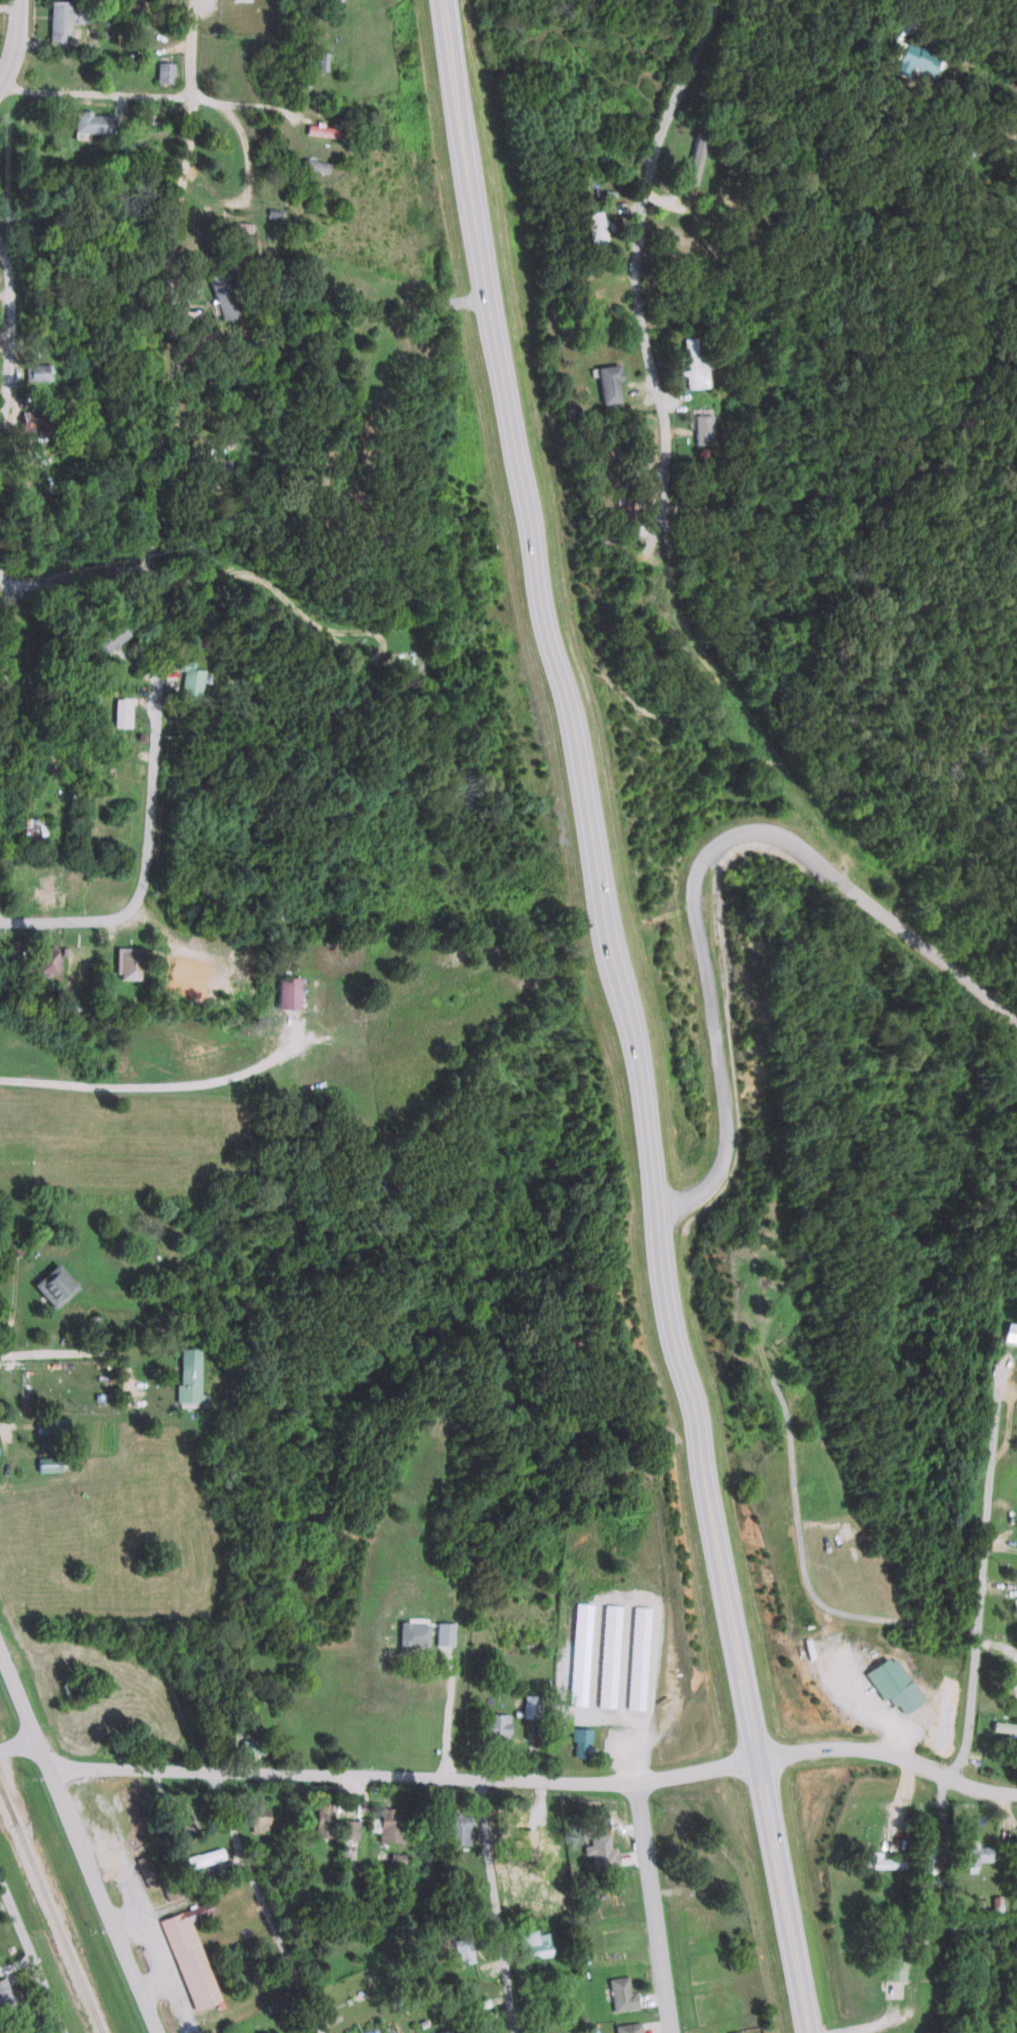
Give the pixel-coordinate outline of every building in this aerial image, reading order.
[(43,41),(58,42),(58,34),(64,35),(64,21),(81,22),(81,4),(44,2),(43,41)] [(907,67),(927,75),(936,53),(915,45),(914,48),(890,37),(882,54),(894,59),(889,71),(902,77),(907,67)] [(311,70),(322,71),(322,52),(311,51),(311,70)] [(150,83),(168,83),(168,62),(151,62),(150,83)] [(108,115),(86,114),(86,110),(70,110),(70,132),(108,133),(108,115)] [(332,129),(301,124),(299,133),(330,139),(332,129)] [(682,182),(693,185),(702,140),(691,137),(682,182)] [(324,163),(298,158),(296,168),(322,173),(324,163)] [(602,248),(599,211),(582,212),(584,249),(602,248)] [(219,321),(236,314),(219,268),(201,275),(219,321)] [(678,337),(679,358),(672,358),(673,375),(681,375),(681,388),(703,387),(703,369),(704,369),(703,353),(691,354),(691,337),(678,337)] [(54,363),(20,364),(20,381),(48,380),(47,371),(54,371),(54,363)] [(616,401),(613,364),(592,366),(596,404),(616,401)] [(688,415),(689,444),(707,443),(706,414),(688,415)] [(15,415),(14,431),(29,432),(30,416),(15,415)] [(77,647),(89,662),(122,635),(110,621),(77,647)] [(174,701),(196,703),(199,671),(187,669),(188,662),(172,660),(171,669),(177,670),(174,701)] [(127,728),(128,698),(111,698),(110,727),(127,728)] [(20,819),(21,836),(43,836),(43,818),(20,819)] [(33,974),(56,973),(55,947),(45,947),(44,931),(32,931),(33,974)] [(134,948),(112,948),(112,981),(135,980),(134,948)] [(292,1011),(293,978),(272,978),(271,1010),(292,1011)] [(49,1308),(73,1286),(51,1262),(27,1284),(49,1308)] [(1000,1322),(998,1342),(1016,1344),(1016,1324),(1000,1322)] [(193,1394),(192,1347),(172,1348),(173,1384),(170,1384),(170,1402),(192,1401),(192,1406),(202,1406),(202,1393),(193,1394)] [(32,1419),(32,1434),(66,1433),(66,1418),(32,1419)] [(54,1457),(33,1457),(33,1472),(53,1472),(54,1457)] [(563,1721),(570,1601),(656,1604),(648,1727),(563,1721)] [(898,1714),(919,1699),(887,1654),(860,1673),(879,1700),(885,1696),(898,1714)] [(1016,1663),(1009,1696),(1016,1698),(1016,1663)] [(476,1740),(503,1741),(505,1714),(477,1713),(476,1740)] [(988,1722),(987,1731),(1016,1733),(1016,1723),(988,1722)] [(569,1754),(571,1726),(587,1728),(585,1756),(569,1754)] [(184,1802),(171,1807),(179,1827),(191,1822),(184,1802)] [(329,1836),(327,1805),(311,1805),(313,1837),(329,1836)] [(264,1831),(265,1808),(248,1807),(247,1830),(264,1831)] [(374,1841),(399,1842),(399,1810),(375,1809),(374,1841)] [(441,1815),(442,1844),(465,1843),(464,1814),(441,1815)] [(335,1838),(355,1839),(355,1820),(335,1819),(335,1838)] [(932,1831),(918,1831),(919,1869),(933,1868),(932,1831)] [(585,1835),(586,1844),(579,1845),(580,1855),(588,1854),(589,1867),(614,1864),(612,1846),(606,1847),(604,1833),(585,1835)] [(975,1861),(987,1861),(987,1845),(962,1844),(961,1867),(975,1867),(975,1861)] [(182,1856),(184,1867),(221,1860),(218,1848),(182,1856)] [(866,1859),(854,1858),(854,1867),(898,1868),(899,1859),(876,1859),(876,1851),(866,1851),(866,1859)] [(133,1858),(141,1878),(151,1874),(142,1854),(133,1858)] [(163,1900),(179,1894),(173,1877),(157,1884),(163,1900)] [(189,2012),(216,2003),(189,1920),(211,1913),(207,1901),(158,1918),(189,2012)] [(518,1959),(546,1956),(544,1932),(534,1933),(534,1929),(515,1931),(518,1959)] [(470,1961),(465,1937),(448,1940),(452,1965),(470,1961)] [(632,1991),(625,1992),(623,1976),(604,1978),(607,2011),(633,2008),(632,1991)] [(9,2009),(5,1978),(0,1978),(0,2010),(9,2009)] [(481,2012),(468,2017),(474,2032),(490,2032),(481,2012)] [(633,2022),(610,2024),(611,2032),(634,2032),(633,2022)]
